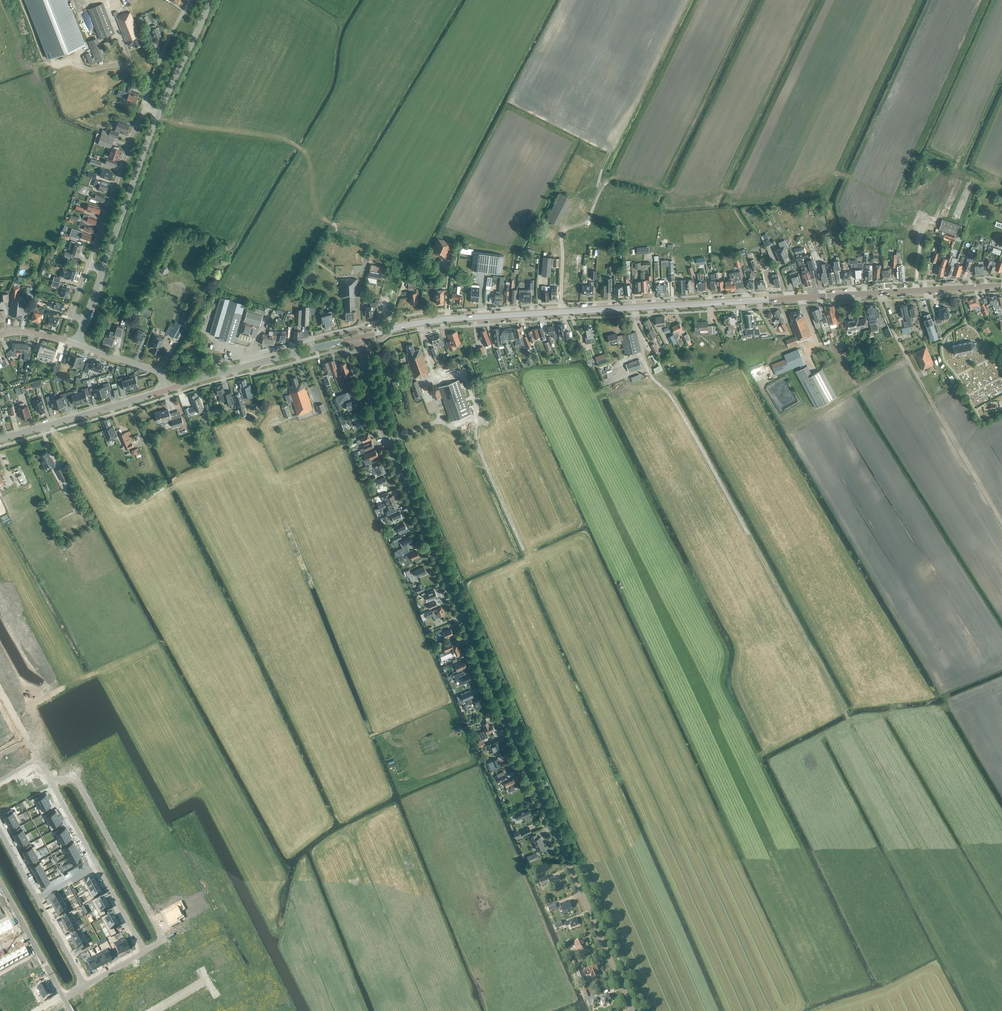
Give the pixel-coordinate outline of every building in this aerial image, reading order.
[(49,60),(85,46),(67,0),(25,0),(49,60)] [(100,39),(115,33),(103,3),(88,9),(100,39)] [(139,41),(141,40),(130,12),(127,13),(126,12),(118,16),(116,11),(113,12),(115,17),(116,17),(125,41),(126,40),(128,46),(134,44),(135,47),(141,45),(139,41)] [(83,28),(88,41),(93,38),(91,35),(97,33),(93,24),(83,28)] [(155,38),(160,36),(157,27),(156,28),(155,25),(150,27),(151,29),(155,38)] [(96,62),(104,59),(96,38),(89,41),(96,62)] [(133,83),(128,81),(125,90),(130,92),(133,83)] [(137,99),(138,96),(119,90),(117,96),(122,97),(124,97),(124,96),(128,97),(127,100),(128,100),(127,101),(130,102),(130,101),(136,103),(136,102),(137,100),(137,99)] [(129,125),(118,121),(115,131),(110,130),(109,135),(117,137),(120,130),(126,132),(129,125)] [(100,138),(98,144),(111,148),(114,138),(101,134),(100,138)] [(117,160),(120,150),(113,147),(109,157),(117,160)] [(107,159),(104,158),(103,160),(106,161),(105,164),(115,167),(116,162),(107,159)] [(110,180),(113,173),(103,170),(101,177),(110,180)] [(106,192),(108,187),(100,184),(101,181),(96,179),(94,186),(99,187),(98,189),(106,192)] [(103,202),(104,197),(96,194),(96,193),(92,192),(91,194),(95,196),(94,199),(103,202)] [(563,219),(570,201),(558,196),(551,215),(559,218),(559,217),(563,219)] [(99,214),(100,209),(93,206),(94,205),(89,204),(86,211),(91,212),(92,211),(99,214)] [(95,225),(97,220),(88,216),(88,215),(84,214),(83,217),(87,219),(86,221),(95,225)] [(946,233),(956,236),(957,237),(957,236),(961,227),(943,220),(939,230),(946,233)] [(92,233),(94,228),(85,225),(86,224),(80,222),(79,226),(84,228),(83,230),(92,233)] [(72,228),(70,235),(71,236),(76,238),(80,239),(81,238),(86,239),(87,240),(87,239),(90,240),(91,236),(88,234),(83,232),(78,230),(72,228)] [(954,241),(956,236),(946,233),(944,238),(954,241)] [(766,246),(771,244),(766,234),(761,236),(763,241),(766,246)] [(466,245),(467,238),(458,237),(457,244),(466,245)] [(445,259),(451,244),(442,240),(441,240),(438,239),(431,253),(445,259)] [(779,242),(781,248),(776,250),(782,263),(788,260),(790,259),(786,249),(789,246),(785,240),(779,242)] [(82,245),(75,243),(75,242),(72,241),(69,248),(72,249),(71,253),(65,251),(64,255),(72,258),(74,255),(78,256),(82,245)] [(897,257),(897,250),(888,249),(888,257),(892,258),(892,265),(892,267),(897,267),(897,260),(897,257)] [(504,255),(475,252),(473,270),(503,272),(504,255)] [(935,263),(939,253),(934,252),(931,261),(935,263)] [(539,264),(540,256),(528,254),(527,263),(539,264)] [(809,259),(808,255),(797,257),(799,264),(801,272),(805,285),(812,284),(809,274),(814,273),(813,269),(816,268),(813,257),(809,259)] [(969,258),(968,258),(963,269),(968,272),(974,257),(970,256),(969,258)] [(550,276),(551,257),(543,257),(541,275),(550,276)] [(566,257),(566,275),(581,275),(581,257),(566,257)] [(943,257),(939,265),(937,275),(943,275),(945,267),(946,267),(947,258),(943,257)] [(998,263),(987,259),(985,265),(989,267),(987,270),(994,273),(998,263)] [(952,260),(950,264),(949,264),(947,268),(946,268),(944,275),(952,275),(956,262),(952,260)] [(858,263),(854,263),(855,269),(855,278),(856,278),(857,279),(859,279),(859,278),(863,278),(862,272),(863,272),(863,269),(863,268),(863,264),(863,262),(858,263)] [(936,276),(938,266),(931,264),(928,274),(936,276)] [(959,276),(963,265),(956,264),(955,266),(952,275),(959,276)] [(984,274),(984,264),(983,264),(979,264),(975,264),(975,269),(975,274),(984,274)] [(384,280),(386,268),(370,265),(368,277),(384,280)] [(836,280),(834,269),(833,265),(831,266),(832,270),(833,270),(833,271),(828,272),(830,281),(831,282),(833,281),(833,280),(836,280)] [(62,267),(61,270),(60,276),(67,278),(66,278),(73,280),(76,270),(70,268),(69,269),(62,267)] [(882,279),(891,279),(891,269),(882,269),(882,279)] [(842,279),(851,279),(850,272),(846,272),(846,270),(842,271),(842,279)] [(743,285),(744,285),(740,271),(730,273),(731,278),(729,279),(729,280),(725,281),(725,284),(726,284),(726,289),(736,289),(736,288),(742,287),(742,285),(743,285)] [(748,289),(755,288),(754,280),(752,271),(747,272),(749,279),(749,280),(746,280),(748,289)] [(802,282),(799,273),(796,274),(796,271),(790,273),(791,276),(790,276),(793,284),(798,284),(797,283),(802,282)] [(718,289),(725,289),(724,280),(719,281),(719,277),(718,272),(714,273),(716,281),(717,281),(718,289)] [(770,272),(764,275),(769,288),(776,287),(775,286),(774,282),(770,272)] [(774,274),(772,275),(776,285),(775,286),(778,286),(780,286),(781,286),(781,285),(780,281),(780,280),(779,277),(777,273),(774,274)] [(711,281),(709,281),(711,290),(718,289),(715,280),(714,274),(711,274),(712,280),(711,281)] [(625,282),(624,282),(625,295),(632,294),(631,284),(627,284),(627,282),(628,282),(628,276),(624,276),(625,282)] [(606,278),(606,283),(604,284),(601,284),(601,295),(609,295),(608,287),(612,287),(612,278),(606,278)] [(688,291),(696,291),(695,280),(691,281),(691,278),(687,279),(687,285),(688,285),(688,291)] [(355,310),(355,297),(358,297),(357,279),(352,279),(340,279),(341,298),(344,298),(345,310),(345,321),(346,321),(348,321),(349,320),(350,320),(356,320),(355,310)] [(756,289),(766,289),(766,283),(765,284),(764,280),(760,280),(760,281),(755,282),(756,284),(756,289)] [(528,293),(519,293),(519,301),(526,301),(530,301),(530,288),(533,288),(533,281),(527,281),(527,282),(527,289),(528,289),(528,293)] [(593,294),(593,286),(592,286),(593,281),(589,281),(589,286),(582,285),(582,294),(593,294)] [(471,296),(470,302),(478,302),(479,285),(471,284),(471,290),(469,290),(469,296),(471,296)] [(614,295),(624,295),(623,284),(614,285),(614,295)] [(24,312),(26,298),(22,297),(22,296),(18,296),(19,287),(12,286),(10,311),(12,311),(11,317),(22,318),(22,312),(24,312)] [(461,292),(460,292),(460,286),(457,286),(457,293),(452,293),(451,298),(456,298),(456,302),(462,302),(463,295),(461,292)] [(67,298),(70,289),(62,287),(59,295),(67,298)] [(557,287),(549,287),(549,289),(550,300),(557,299),(557,291),(557,287)] [(443,303),(444,289),(439,289),(437,289),(436,289),(436,294),(433,294),(433,299),(436,299),(436,303),(443,303)] [(9,301),(8,293),(2,294),(2,301),(1,301),(1,303),(0,303),(0,320),(1,320),(2,319),(5,319),(4,310),(4,307),(8,307),(7,301),(9,301)] [(417,300),(417,299),(416,293),(409,294),(410,300),(411,300),(411,304),(417,303),(417,300)] [(502,303),(502,294),(492,294),(492,303),(494,303),(494,304),(501,304),(501,303),(502,303)] [(997,304),(996,296),(988,297),(990,305),(989,305),(989,306),(993,305),(994,307),(996,307),(997,312),(1001,311),(1000,305),(998,306),(997,304)] [(981,307),(976,297),(966,300),(971,310),(977,308),(977,310),(981,309),(981,307)] [(219,299),(210,334),(220,336),(219,339),(234,343),(242,313),(244,306),(219,299)] [(377,306),(379,300),(376,299),(375,303),(370,303),(371,307),(365,307),(366,317),(373,316),(373,311),(373,310),(373,307),(377,306)] [(388,299),(380,300),(381,314),(389,313),(388,299)] [(63,310),(64,305),(59,303),(59,302),(55,301),(55,302),(52,301),(51,304),(54,305),(53,308),(58,310),(59,309),(63,310)] [(876,304),(866,305),(867,316),(868,316),(869,323),(869,324),(871,330),(872,329),(877,329),(876,326),(875,325),(874,323),(875,323),(875,321),(875,320),(875,318),(877,317),(879,316),(878,311),(877,311),(876,304)] [(908,327),(912,326),(910,316),(909,316),(907,304),(901,305),(903,318),(907,317),(908,321),(906,321),(908,327)] [(913,316),(917,315),(915,306),(914,305),(912,306),(911,307),(909,307),(911,321),(914,320),(913,316)] [(40,322),(42,313),(40,313),(41,308),(35,306),(34,309),(34,311),(33,311),(31,320),(40,322)] [(243,321),(239,333),(256,338),(259,325),(260,325),(264,310),(248,306),(244,321),(243,321)] [(309,325),(309,306),(302,306),(302,309),(296,309),(295,324),(301,325),(301,324),(309,325)] [(836,316),(833,306),(827,307),(828,310),(826,310),(831,325),(836,324),(834,316),(836,316)] [(942,318),(945,317),(946,318),(948,318),(948,317),(949,316),(947,307),(946,307),(945,307),(943,308),(940,309),(940,311),(939,311),(940,316),(935,317),(936,323),(942,322),(942,318)] [(820,308),(816,310),(819,318),(822,317),(823,323),(827,321),(826,316),(823,317),(820,308)] [(55,312),(47,309),(46,315),(49,315),(46,323),(56,326),(59,319),(53,317),(55,312)] [(778,309),(773,312),(777,318),(775,320),(775,321),(776,323),(778,323),(781,321),(782,324),(780,325),(784,331),(787,329),(784,323),(786,322),(784,319),(778,309)] [(807,338),(812,336),(804,315),(802,316),(800,310),(794,313),(792,312),(791,313),(790,314),(792,322),(791,322),(796,336),(786,340),(789,347),(799,343),(798,340),(807,337),(807,338)] [(821,326),(818,319),(819,318),(816,310),(812,311),(814,318),(813,319),(816,328),(821,326)] [(330,325),(335,324),(332,313),(331,311),(321,313),(322,316),(321,316),(323,323),(321,323),(322,327),(325,327),(326,327),(326,328),(329,327),(329,326),(330,326),(330,325)] [(941,337),(936,323),(935,317),(934,317),(934,319),(932,320),(932,317),(931,318),(930,313),(924,315),(925,319),(925,320),(926,322),(932,340),(941,337)] [(744,331),(745,330),(746,336),(754,335),(754,330),(756,330),(755,322),(753,322),(752,314),(746,314),(747,323),(743,323),(744,331)] [(657,326),(666,325),(664,316),(656,317),(657,326)] [(732,329),(730,316),(724,316),(725,325),(728,325),(729,330),(728,330),(728,335),(734,334),(734,329),(732,330),(734,329),(732,329)] [(852,329),(867,326),(866,319),(858,321),(858,318),(849,320),(847,320),(846,321),(845,321),(846,325),(846,326),(847,331),(847,332),(847,334),(849,335),(853,334),(853,332),(853,330),(852,330),(852,329)] [(649,319),(644,322),(647,329),(652,326),(649,319)] [(175,320),(168,334),(178,339),(186,326),(175,320)] [(708,333),(712,333),(712,325),(708,326),(708,321),(695,322),(696,330),(694,332),(697,336),(701,332),(700,330),(708,330),(708,333)] [(678,331),(682,329),(680,323),(673,327),(675,331),(673,332),(677,340),(680,339),(679,335),(680,335),(678,331)] [(565,332),(564,324),(557,325),(559,337),(560,337),(563,337),(563,339),(570,337),(569,331),(565,332)] [(114,335),(112,334),(111,336),(105,334),(105,336),(102,335),(101,339),(103,340),(103,342),(103,343),(106,344),(106,343),(107,343),(112,345),(116,336),(121,337),(123,327),(117,325),(114,335)] [(547,327),(549,335),(552,334),(554,339),(558,337),(556,333),(555,334),(555,333),(553,326),(547,327)] [(589,337),(593,336),(592,327),(591,327),(590,326),(588,327),(587,328),(585,328),(586,337),(585,337),(586,344),(590,343),(589,337)] [(649,331),(647,332),(650,339),(651,339),(652,341),(655,340),(654,338),(657,336),(658,336),(656,332),(652,326),(647,329),(648,330),(649,331)] [(514,328),(516,337),(518,337),(519,341),(521,345),(524,344),(522,336),(520,327),(514,328)] [(534,338),(534,339),(540,337),(541,340),(545,338),(542,328),(538,329),(537,328),(531,330),(534,338)] [(889,328),(884,330),(887,338),(892,336),(889,328)] [(137,329),(133,340),(141,343),(145,331),(137,329)] [(499,329),(493,329),(495,345),(499,344),(499,346),(504,346),(503,345),(501,345),(500,341),(500,335),(499,329)] [(502,335),(500,335),(500,341),(501,343),(504,343),(504,342),(509,342),(509,340),(509,338),(508,337),(508,336),(507,329),(501,329),(502,335)] [(289,331),(289,330),(286,330),(286,333),(279,333),(278,336),(277,342),(285,342),(286,336),(289,336),(289,331)] [(480,332),(481,336),(480,337),(481,339),(483,339),(485,345),(491,343),(485,330),(480,332)] [(274,344),(278,332),(269,331),(269,335),(263,334),(262,337),(260,343),(274,344)] [(455,345),(461,343),(460,339),(459,339),(456,332),(448,335),(450,341),(447,342),(450,350),(456,348),(455,345)] [(625,355),(640,351),(635,332),(621,335),(617,336),(616,333),(607,335),(609,343),(618,341),(622,340),(625,355)] [(161,348),(165,337),(154,333),(150,346),(154,348),(152,353),(157,355),(160,348),(161,348)] [(439,334),(429,337),(432,345),(437,343),(439,347),(444,345),(442,341),(439,334)] [(977,349),(977,348),(976,343),(976,342),(975,343),(971,342),(971,341),(971,342),(965,343),(965,342),(965,343),(960,344),(959,344),(960,344),(955,345),(954,345),(953,345),(955,355),(956,355),(957,355),(962,354),(967,353),(968,353),(973,352),(973,353),(973,352),(976,349),(977,349)] [(15,343),(13,343),(12,343),(12,349),(9,351),(11,354),(11,356),(17,356),(17,351),(21,352),(22,343),(15,343)] [(504,344),(503,345),(504,346),(504,347),(505,348),(507,354),(508,354),(512,352),(507,343),(504,344)] [(659,352),(654,343),(650,345),(655,354),(659,352)] [(414,379),(426,375),(425,374),(429,373),(420,349),(415,351),(412,344),(406,346),(408,353),(406,354),(408,359),(407,359),(414,379)] [(37,354),(38,354),(36,358),(41,360),(41,361),(46,362),(47,361),(51,363),(53,359),(56,350),(40,345),(37,354)] [(923,370),(934,364),(926,347),(914,353),(923,370)] [(596,361),(595,359),(598,357),(594,349),(585,353),(590,364),(596,361)] [(776,375),(804,363),(799,349),(793,351),(793,352),(785,355),(786,359),(772,364),(776,375)] [(70,363),(73,365),(76,355),(70,353),(68,358),(65,357),(63,363),(69,365),(70,363)] [(76,355),(73,365),(77,366),(76,368),(82,370),(84,364),(81,363),(83,358),(76,355)] [(605,355),(596,358),(597,363),(607,360),(605,355)] [(629,372),(642,367),(639,359),(626,364),(629,372)] [(87,363),(84,372),(87,373),(88,370),(101,374),(104,365),(92,360),(90,364),(87,363)] [(329,362),(330,366),(332,370),(334,376),(338,375),(335,369),(337,368),(334,360),(329,362)] [(332,370),(330,366),(329,366),(328,362),(322,364),(325,372),(327,372),(328,375),(332,374),(331,370),(332,370)] [(349,376),(348,370),(345,363),(340,365),(344,377),(348,376),(349,376)] [(837,396),(823,369),(809,376),(804,367),(795,372),(815,408),(837,396)] [(129,378),(132,389),(136,388),(139,387),(135,374),(132,375),(132,377),(129,378)] [(639,374),(631,377),(633,383),(641,380),(639,374)] [(124,377),(118,379),(120,385),(123,384),(125,391),(132,389),(129,378),(125,379),(124,377)] [(308,411),(313,409),(306,389),(305,389),(303,382),(298,383),(296,377),(291,379),(293,385),(289,386),(290,390),(289,391),(298,415),(309,412),(308,411)] [(245,379),(239,380),(241,389),(243,397),(252,394),(250,385),(247,386),(245,379)] [(412,392),(414,397),(422,394),(417,380),(410,383),(413,391),(412,392)] [(450,421),(471,414),(459,380),(439,387),(450,421)] [(100,388),(102,397),(109,395),(107,389),(110,388),(111,388),(109,383),(103,385),(103,387),(100,388)] [(222,385),(214,387),(217,395),(218,394),(220,402),(229,400),(230,405),(234,404),(230,391),(225,392),(222,385)] [(94,393),(96,399),(102,397),(100,388),(93,389),(92,387),(89,388),(91,394),(91,393),(94,393)] [(82,391),(78,393),(81,403),(88,401),(86,395),(89,394),(87,388),(81,389),(82,391)] [(81,403),(78,393),(74,394),(74,391),(71,392),(71,391),(67,392),(70,400),(70,399),(73,399),(74,405),(81,403)] [(337,397),(333,399),(337,410),(342,408),(341,405),(340,403),(345,402),(350,399),(350,398),(348,392),(347,392),(337,396),(337,397)] [(57,398),(59,407),(66,405),(65,400),(68,399),(68,400),(66,393),(60,395),(60,397),(57,398)] [(234,396),(240,411),(241,416),(246,414),(245,409),(245,408),(241,394),(234,396)] [(195,406),(189,408),(191,413),(197,411),(198,414),(202,412),(201,410),(203,409),(200,402),(199,398),(197,398),(195,395),(190,396),(193,405),(195,405),(195,406)] [(44,408),(45,407),(42,398),(33,400),(36,410),(38,409),(40,413),(45,412),(44,408)] [(53,409),(59,407),(57,398),(50,400),(50,398),(46,399),(48,406),(48,405),(51,404),(53,409)] [(350,399),(345,402),(346,404),(348,410),(356,407),(356,405),(357,405),(356,404),(354,403),(354,401),(352,401),(351,399),(350,399)] [(20,414),(21,419),(30,416),(27,406),(25,407),(23,403),(20,404),(21,408),(18,409),(19,415),(20,414)] [(323,404),(316,406),(318,413),(325,411),(323,404)] [(170,418),(173,427),(184,424),(179,410),(169,413),(168,410),(160,412),(160,411),(155,413),(158,422),(170,418)] [(116,436),(117,435),(113,426),(111,427),(108,420),(107,420),(106,419),(102,421),(106,430),(103,431),(108,441),(116,437),(116,436)] [(357,428),(365,424),(362,419),(355,422),(355,421),(354,421),(353,419),(348,421),(349,423),(351,422),(353,426),(356,424),(357,428)] [(127,432),(119,435),(123,443),(126,450),(133,447),(130,439),(127,432)] [(368,434),(361,437),(362,438),(356,440),(358,444),(363,442),(364,442),(371,439),(370,437),(370,436),(369,435),(369,434),(368,434)] [(361,449),(360,449),(361,452),(365,450),(372,447),(374,446),(372,441),(371,441),(363,444),(364,448),(361,449)] [(135,454),(136,456),(141,454),(138,448),(131,451),(133,455),(135,454)] [(371,459),(378,456),(377,455),(378,454),(377,453),(376,453),(375,450),(368,453),(367,452),(364,454),(363,454),(364,456),(362,456),(366,465),(372,462),(371,459)] [(45,468),(54,463),(51,458),(48,452),(40,456),(42,460),(41,461),(45,468)] [(367,473),(369,473),(372,472),(383,467),(381,462),(373,465),(374,468),(372,469),(372,468),(371,468),(371,467),(372,466),(371,464),(366,466),(367,468),(368,470),(367,471),(367,473)] [(372,472),(373,474),(374,474),(374,473),(376,473),(377,475),(385,472),(383,467),(372,472)] [(68,478),(62,468),(56,471),(62,481),(63,481),(65,484),(69,482),(67,479),(68,478)] [(378,486),(387,482),(384,477),(376,481),(376,479),(368,482),(370,486),(373,484),(373,485),(377,483),(378,486)] [(379,508),(395,501),(392,495),(389,496),(388,492),(381,495),(383,499),(385,499),(386,501),(385,501),(385,503),(378,506),(379,508)] [(396,511),(394,507),(397,506),(395,501),(379,508),(380,509),(387,506),(388,510),(387,510),(388,511),(387,512),(388,515),(396,511)] [(397,520),(402,518),(400,512),(392,516),(389,517),(390,521),(393,519),(394,521),(395,523),(398,521),(397,520)] [(406,529),(407,528),(406,527),(405,526),(404,524),(397,527),(396,526),(390,529),(393,534),(398,531),(399,533),(400,532),(401,534),(407,531),(406,530),(407,529),(406,529)] [(402,540),(399,541),(401,544),(402,548),(405,546),(405,545),(412,542),(412,541),(412,540),(411,539),(411,538),(410,536),(402,540)] [(404,547),(397,551),(399,555),(407,552),(409,551),(407,546),(404,547)] [(405,557),(407,560),(408,559),(410,562),(413,561),(412,559),(419,556),(417,551),(410,554),(410,555),(405,557)] [(417,576),(426,572),(424,567),(411,572),(413,575),(416,574),(417,576)] [(417,593),(424,590),(423,586),(422,587),(421,583),(418,585),(419,588),(416,589),(417,593)] [(437,597),(434,590),(425,594),(425,593),(421,594),(423,597),(426,596),(428,601),(437,597)] [(441,607),(432,611),(431,610),(420,614),(423,620),(433,616),(434,619),(435,619),(436,622),(440,620),(439,617),(445,615),(441,607)] [(449,635),(453,634),(452,633),(452,632),(452,631),(451,630),(451,629),(447,630),(442,632),(441,629),(435,631),(436,635),(438,634),(440,637),(444,635),(446,637),(449,636),(449,635)] [(444,655),(459,649),(457,644),(454,645),(454,644),(450,646),(449,646),(447,643),(442,645),(444,648),(446,647),(447,650),(443,652),(444,655)] [(442,661),(454,655),(455,658),(459,656),(459,655),(462,654),(459,649),(444,655),(439,658),(439,659),(441,659),(442,661)] [(457,671),(453,673),(454,677),(464,673),(462,669),(464,668),(464,667),(467,666),(465,661),(458,663),(458,662),(454,664),(457,671)] [(469,673),(463,675),(462,673),(455,677),(457,681),(460,680),(462,684),(467,682),(467,681),(471,679),(471,678),(472,677),(471,676),(470,675),(469,673)] [(464,701),(473,697),(470,690),(461,694),(464,701)] [(475,708),(484,705),(481,699),(473,703),(475,708)] [(485,730),(479,733),(482,740),(488,737),(486,734),(486,733),(494,730),(492,725),(489,726),(488,722),(483,724),(485,728),(485,730)] [(11,729),(6,732),(11,742),(16,739),(15,738),(16,738),(13,733),(11,729)] [(5,733),(0,735),(5,743),(5,745),(11,742),(6,732),(4,730),(4,731),(5,733)] [(490,752),(493,751),(497,752),(498,756),(505,753),(499,741),(493,744),(491,745),(487,746),(490,752)] [(489,762),(492,768),(494,767),(500,764),(497,759),(492,761),(489,762)] [(125,769),(114,774),(117,779),(127,774),(125,769)] [(34,771),(28,774),(33,783),(39,780),(37,777),(37,776),(34,772),(34,771)] [(28,774),(23,777),(28,786),(33,783),(28,774)] [(504,780),(507,787),(507,786),(509,791),(515,788),(514,787),(517,786),(516,783),(517,782),(515,777),(507,780),(507,779),(505,774),(498,777),(500,782),(504,780)] [(110,776),(94,785),(96,790),(95,790),(99,797),(110,791),(107,785),(113,782),(110,776)] [(20,779),(15,782),(20,791),(21,793),(21,792),(20,791),(25,788),(20,779)] [(15,782),(11,785),(15,793),(20,791),(15,782)] [(11,785),(6,787),(11,796),(12,798),(11,796),(15,794),(16,795),(15,793),(11,785)] [(6,787),(1,790),(6,799),(11,796),(6,787)] [(130,788),(120,793),(122,797),(125,795),(125,796),(129,794),(128,793),(130,792),(132,791),(130,788)] [(38,795),(31,799),(32,802),(34,801),(37,806),(49,799),(46,794),(40,797),(38,795)] [(109,804),(105,806),(108,813),(117,808),(115,805),(119,803),(115,795),(107,799),(109,804)] [(49,799),(37,806),(42,813),(47,811),(45,808),(51,805),(48,800),(49,799)] [(7,815),(4,816),(7,822),(18,815),(15,810),(12,812),(11,809),(5,812),(7,815)] [(530,814),(531,814),(529,809),(517,814),(519,819),(524,817),(525,820),(531,817),(530,814)] [(49,811),(43,814),(48,822),(59,816),(59,815),(58,816),(56,811),(50,814),(49,811)] [(116,820),(111,823),(115,830),(121,827),(120,825),(126,822),(123,816),(125,814),(124,812),(115,817),(116,820)] [(18,815),(7,822),(10,827),(13,825),(14,828),(20,825),(18,822),(21,821),(18,815)] [(59,816),(48,822),(52,830),(57,827),(56,824),(62,821),(59,816)] [(16,832),(14,834),(17,839),(28,833),(25,834),(23,829),(22,829),(20,827),(15,830),(16,832)] [(58,828),(53,831),(54,834),(55,834),(58,839),(69,833),(66,827),(59,831),(58,828)] [(529,827),(521,831),(523,836),(531,832),(529,827)] [(28,833),(17,839),(19,844),(22,843),(24,845),(29,842),(28,840),(31,838),(28,833)] [(69,833),(58,839),(61,844),(60,844),(61,847),(66,844),(65,842),(72,838),(69,833)] [(537,850),(544,847),(542,841),(543,841),(541,837),(538,838),(536,834),(530,837),(532,841),(533,840),(537,850)] [(73,842),(62,848),(65,853),(75,847),(73,842)] [(26,850),(23,851),(26,857),(37,850),(34,845),(32,847),(30,844),(25,847),(26,850)] [(137,844),(127,849),(133,860),(140,856),(136,849),(139,848),(137,844)] [(75,847),(65,853),(67,852),(70,856),(67,857),(68,857),(78,852),(75,847)] [(37,850),(26,857),(29,862),(32,860),(33,863),(39,860),(37,857),(38,857),(35,852),(37,851),(37,850)] [(78,852),(68,857),(70,862),(81,856),(78,852)] [(529,857),(531,862),(539,858),(537,854),(529,857)] [(81,856),(70,862),(72,861),(75,866),(80,863),(81,864),(84,863),(81,856)] [(42,861),(31,866),(34,871),(44,866),(42,861)] [(149,863),(137,869),(141,876),(147,873),(148,875),(154,872),(149,863)] [(44,866),(34,871),(37,876),(45,872),(42,867),(44,866)] [(45,872),(37,876),(39,881),(47,876),(45,872)] [(88,878),(83,881),(86,886),(84,887),(94,881),(91,875),(88,877),(88,878)] [(155,888),(157,892),(164,887),(162,883),(164,882),(161,875),(150,881),(150,882),(145,884),(149,891),(155,888)] [(47,876),(39,881),(42,886),(50,881),(47,876)] [(556,883),(560,881),(558,877),(554,878),(549,880),(547,876),(539,880),(542,887),(547,885),(547,884),(549,883),(551,886),(556,883)] [(94,881),(84,887),(86,892),(97,886),(94,881)] [(97,886),(86,892),(88,891),(90,896),(100,891),(97,886)] [(100,891),(90,896),(93,901),(102,896),(100,891)] [(57,893),(49,898),(52,903),(62,897),(59,898),(57,893)] [(166,894),(155,900),(159,907),(161,906),(162,909),(167,906),(166,904),(170,901),(166,894)] [(62,897),(52,903),(54,908),(64,902),(62,897)] [(97,900),(92,903),(96,910),(108,904),(105,899),(98,902),(97,900)] [(64,902),(54,908),(57,912),(65,908),(62,903),(64,902)] [(567,910),(572,908),(569,902),(560,906),(560,907),(558,908),(560,912),(562,911),(562,912),(564,911),(565,914),(569,912),(567,910)] [(108,904),(96,910),(100,918),(106,915),(104,913),(110,910),(107,905),(108,904)] [(557,910),(554,904),(547,907),(549,913),(557,910)] [(180,905),(163,914),(170,926),(182,919),(178,912),(182,910),(180,905)] [(65,908),(57,912),(59,917),(67,913),(65,908)] [(65,920),(62,922),(65,927),(76,921),(73,916),(70,917),(69,914),(63,917),(65,920)] [(106,917),(101,920),(105,927),(117,921),(116,921),(114,916),(108,919),(106,917)] [(571,928),(579,925),(576,918),(569,921),(569,922),(565,923),(566,927),(570,925),(571,928)] [(9,919),(4,922),(9,931),(14,928),(9,919)] [(76,921),(65,927),(68,932),(70,931),(72,933),(77,930),(76,927),(78,926),(75,921),(76,921)] [(117,921),(105,927),(110,935),(115,932),(114,930),(120,926),(117,921)] [(0,924),(0,926),(4,933),(9,931),(4,922),(0,924)] [(74,938),(72,939),(74,944),(86,938),(83,933),(80,935),(78,932),(73,935),(74,938)] [(86,938),(74,944),(77,950),(80,948),(82,951),(87,948),(86,945),(88,943),(86,938)] [(125,939),(119,943),(124,953),(129,950),(126,944),(127,943),(125,939)] [(580,954),(588,951),(586,946),(585,947),(582,940),(578,942),(577,939),(567,944),(568,948),(575,945),(577,951),(578,950),(580,954)] [(217,941),(205,948),(209,954),(221,947),(217,941)] [(113,944),(110,945),(113,950),(115,949),(119,955),(124,952),(124,953),(119,943),(114,946),(113,944)] [(24,947),(19,950),(24,959),(29,956),(24,947)] [(19,950),(14,953),(19,962),(24,959),(19,950)] [(106,950),(101,952),(106,963),(111,960),(110,958),(113,956),(110,951),(107,952),(106,950)] [(96,956),(101,965),(106,963),(101,952),(100,953),(102,955),(97,957),(96,956)] [(14,953),(9,956),(14,964),(19,962),(14,953)] [(9,956),(4,958),(9,967),(14,964),(9,956)] [(96,956),(91,959),(96,968),(101,965),(96,956)] [(226,957),(214,964),(218,970),(230,963),(226,957)] [(0,961),(5,970),(9,967),(4,958),(0,961)] [(84,965),(87,970),(90,969),(91,971),(96,968),(91,959),(91,960),(86,963),(87,963),(84,965)] [(187,959),(181,963),(186,973),(192,969),(187,959)] [(596,966),(589,969),(583,972),(585,976),(591,973),(593,979),(598,976),(596,972),(599,971),(598,970),(598,968),(597,968),(596,966)] [(174,967),(168,970),(174,980),(179,976),(174,967)] [(235,971),(223,978),(227,984),(238,978),(235,971)] [(161,975),(155,978),(160,988),(166,984),(161,975)] [(150,981),(140,987),(143,993),(153,987),(150,981)] [(45,985),(35,990),(39,997),(42,996),(44,999),(51,995),(45,985)] [(245,988),(233,995),(237,1001),(248,994),(245,988)] [(27,995),(21,998),(27,1009),(34,1005),(30,998),(33,997),(29,990),(25,992),(27,995)] [(135,990),(129,993),(135,1003),(141,999),(135,990)] [(599,1003),(602,1001),(603,1006),(606,1005),(609,1003),(608,1001),(612,1000),(609,995),(605,997),(605,995),(602,996),(598,998),(597,995),(587,999),(589,1004),(592,1003),(593,1005),(599,1003)] [(124,996),(114,1002),(117,1008),(127,1002),(124,996)] [(5,1010),(15,1010),(13,1008),(17,1006),(13,999),(9,1001),(10,1003),(3,1007),(5,1010)]
